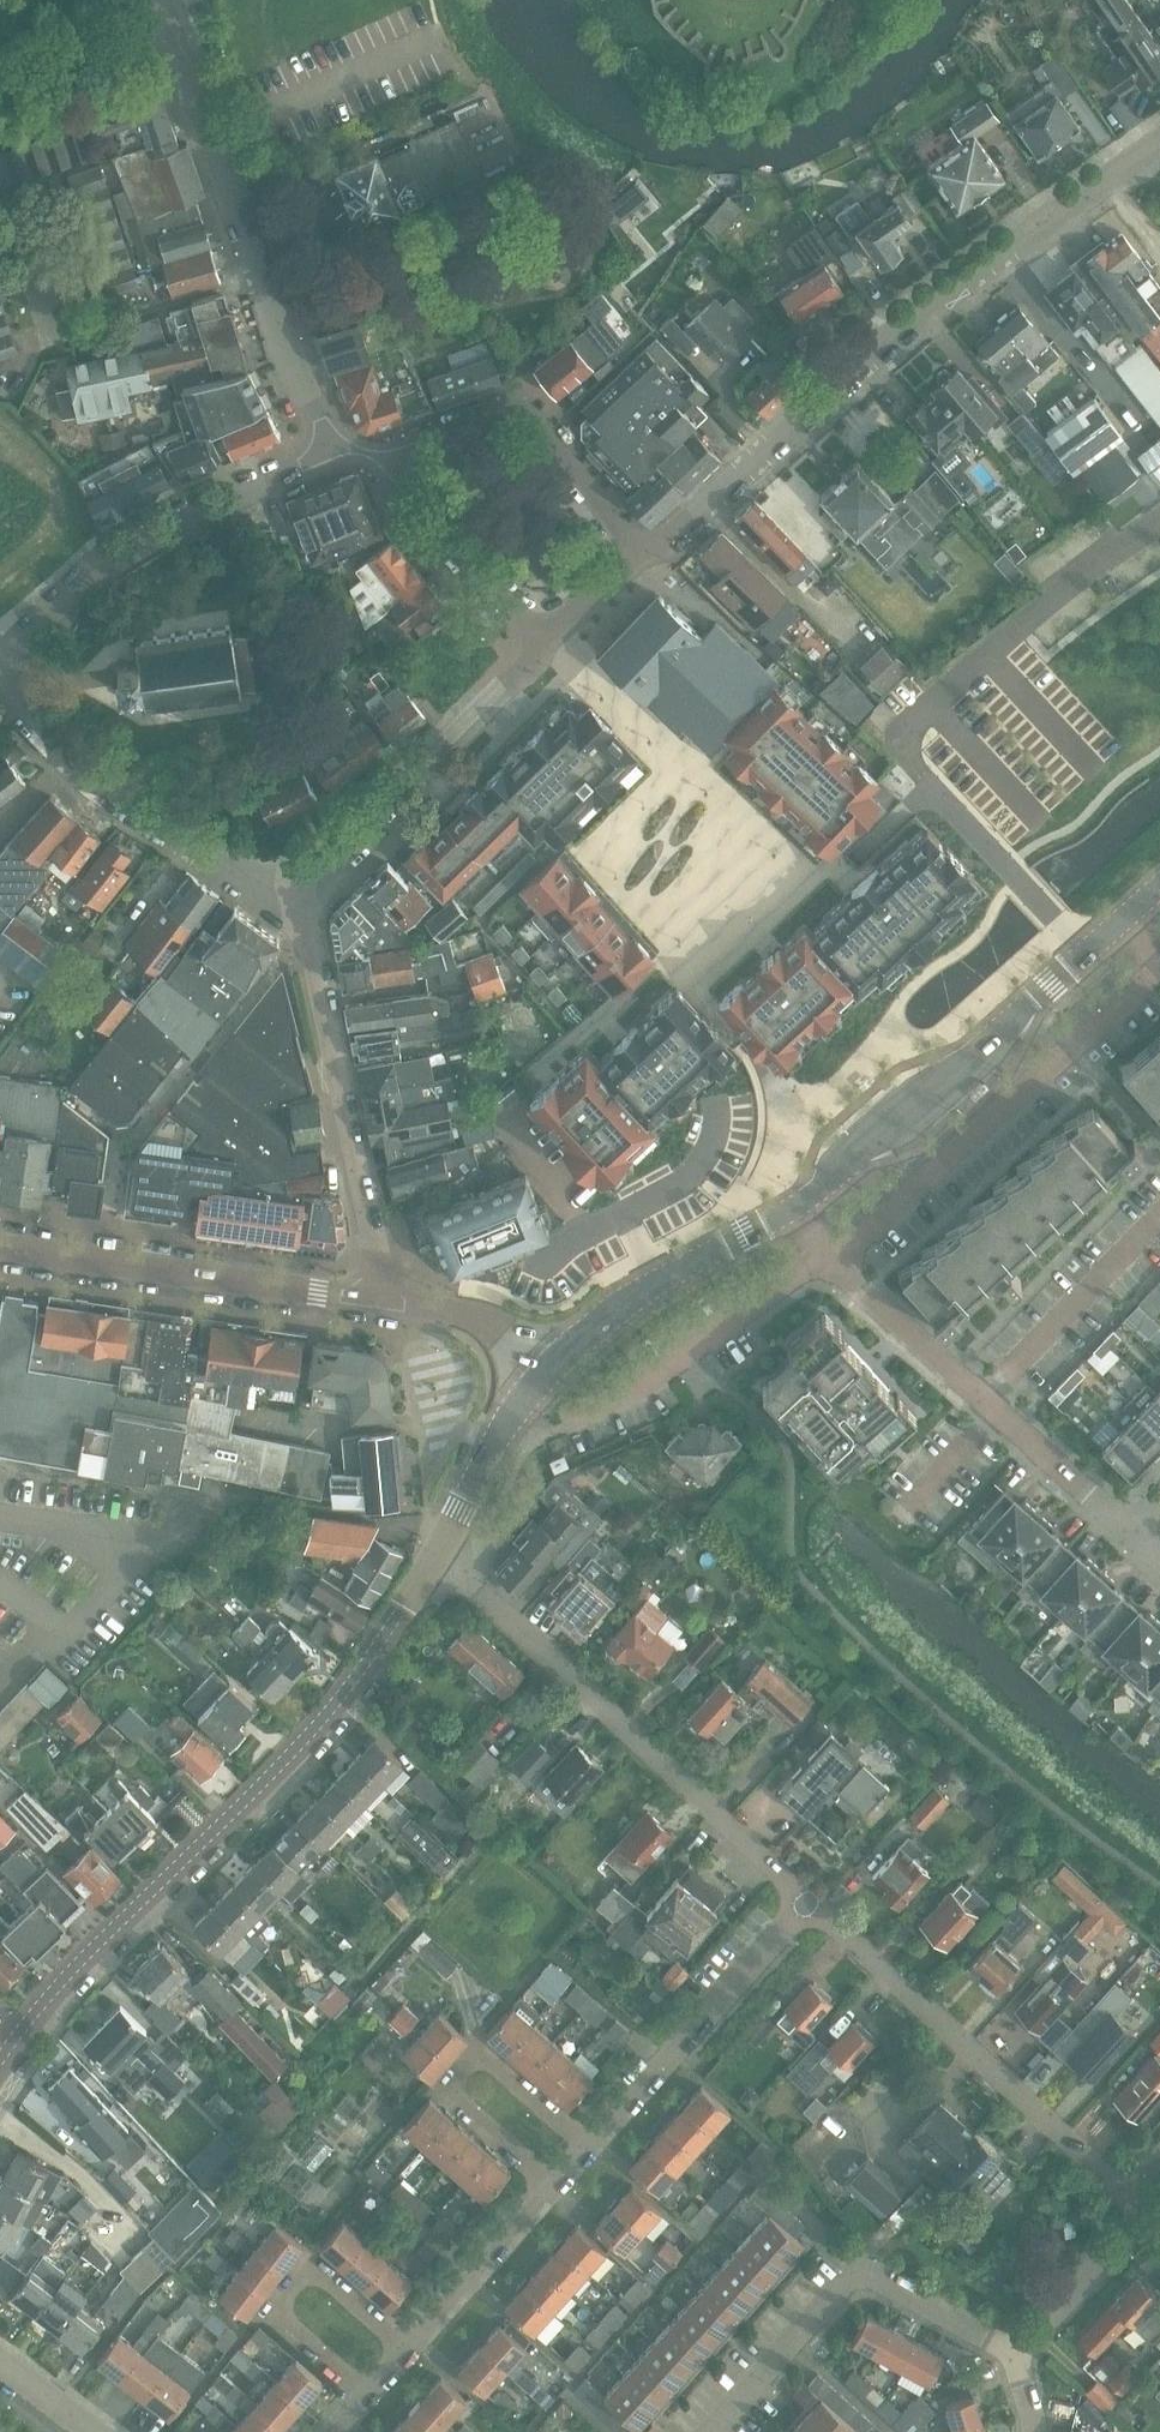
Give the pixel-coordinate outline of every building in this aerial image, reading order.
[(1106,20),(1098,24),(1097,32),(1105,44),(1111,40),(1119,53),(1112,58),(1115,62),(1105,69),(1121,93),(1138,81),(1140,83),(1159,69),(1159,45),(1129,0),(1092,0),(1106,20)] [(1039,155),(1080,127),(1061,99),(1078,87),(1055,54),(1032,69),(1043,86),(1008,111),(1039,155)] [(158,83),(88,107),(98,132),(129,121),(140,126),(146,143),(174,134),(175,133),(158,83)] [(965,110),(969,115),(951,127),(963,144),(928,168),(958,211),(1006,178),(976,135),(998,119),(987,102),(979,108),(976,103),(965,110)] [(341,179),(335,182),(354,225),(361,222),(364,230),(404,211),(442,193),(474,179),(447,120),(438,124),(376,153),(337,171),(341,179)] [(91,156),(80,124),(0,150),(0,185),(91,156)] [(186,143),(178,146),(174,134),(146,143),(124,151),(113,155),(126,188),(114,193),(122,217),(120,218),(129,245),(136,243),(143,263),(209,244),(195,198),(204,195),(186,143)] [(139,286),(97,165),(68,175),(110,296),(139,286)] [(923,209),(907,187),(894,196),(898,201),(888,208),(880,196),(863,207),(859,200),(838,214),(852,234),(858,230),(881,264),(902,249),(892,233),(911,220),(910,217),(923,209)] [(742,209),(727,197),(703,225),(718,238),(742,209)] [(838,228),(836,230),(827,217),(816,224),(837,254),(850,245),(838,228)] [(836,256),(815,225),(784,246),(803,273),(778,290),(799,320),(842,290),(824,264),(836,256)] [(1101,249),(1118,269),(1113,272),(1120,280),(1124,277),(1127,282),(1128,281),(1139,295),(1143,292),(1159,313),(1159,287),(1148,271),(1152,267),(1146,260),(1144,262),(1122,233),(1101,249)] [(853,249),(841,257),(851,272),(863,264),(853,249)] [(1047,290),(1073,324),(1078,321),(1111,366),(1113,365),(1136,347),(1135,346),(1129,338),(1139,331),(1159,315),(1159,313),(1143,292),(1139,295),(1128,281),(1127,282),(1124,277),(1120,280),(1113,272),(1118,269),(1101,249),(1074,270),(1047,290)] [(220,280),(211,250),(163,264),(173,295),(220,280)] [(223,359),(227,373),(248,368),(223,292),(170,310),(171,313),(167,314),(175,339),(164,342),(156,314),(116,325),(124,351),(67,365),(81,422),(132,410),(127,389),(169,379),(168,372),(171,371),(223,359)] [(597,294),(582,306),(594,321),(601,315),(602,314),(609,309),(608,308),(597,294)] [(733,298),(723,308),(715,299),(686,327),(709,352),(716,346),(728,359),(751,337),(743,328),(753,319),(733,298)] [(381,299),(354,312),(356,317),(357,316),(366,344),(376,341),(379,352),(369,355),(371,359),(334,371),(338,384),(341,383),(347,404),(352,402),(359,427),(367,430),(404,418),(435,407),(381,299)] [(16,353),(0,303),(0,358),(16,353)] [(982,348),(975,354),(1008,392),(1009,391),(1026,411),(1035,403),(1022,387),(1058,356),(1047,343),(1049,342),(1018,306),(993,327),(977,342),(982,348)] [(594,321),(536,369),(544,379),(543,385),(551,394),(555,393),(557,395),(623,341),(601,315),(594,321)] [(1139,331),(1159,356),(1159,315),(1139,331)] [(331,372),(334,371),(371,359),(369,355),(379,352),(376,341),(366,344),(357,316),(356,317),(318,329),(331,372)] [(662,326),(670,335),(680,325),(672,317),(662,326)] [(627,487),(641,474),(655,461),(691,427),(697,421),(707,412),(699,404),(709,393),(656,339),(647,348),(646,347),(583,408),(592,419),(586,425),(586,430),(586,436),(591,441),(587,445),(605,464),(627,487)] [(440,405),(501,382),(491,356),(486,340),(447,355),(453,370),(430,379),(440,405)] [(1135,346),(1136,347),(1113,365),(1159,425),(1159,369),(1139,342),(1135,346)] [(748,395),(768,415),(804,381),(773,349),(755,366),(766,377),(748,395)] [(267,408),(248,368),(227,373),(223,359),(171,371),(178,395),(174,397),(183,428),(153,439),(178,479),(183,476),(184,478),(217,463),(217,461),(223,459),(212,430),(225,425),(243,417),(244,418),(267,408)] [(939,393),(970,429),(969,430),(970,431),(987,417),(994,425),(1006,415),(997,405),(976,380),(971,385),(966,378),(957,367),(950,373),(947,369),(943,369),(937,374),(936,378),(939,382),(933,387),(939,394),(939,393)] [(962,468),(970,461),(967,457),(954,442),(969,430),(970,429),(939,393),(939,394),(926,405),(923,401),(919,404),(912,410),(909,413),(942,452),(932,460),(940,469),(963,497),(977,486),(962,468)] [(1047,431),(1074,469),(1121,435),(1094,398),(1047,431)] [(224,462),(280,437),(267,408),(244,418),(243,417),(225,425),(212,430),(223,459),(224,462)] [(716,441),(726,431),(707,412),(697,421),(716,441)] [(1033,452),(1047,440),(1023,412),(1009,424),(1033,452)] [(123,430),(102,435),(105,449),(126,445),(123,430)] [(693,430),(658,463),(655,461),(641,474),(645,478),(627,496),(649,519),(650,521),(682,491),(685,494),(721,460),(693,430)] [(1139,453),(1159,480),(1159,437),(1139,453)] [(157,490),(157,489),(169,480),(143,441),(78,486),(104,525),(108,522),(108,523),(130,508),(129,507),(138,501),(139,502),(157,490)] [(1111,443),(1079,468),(1102,498),(1134,473),(1111,443)] [(843,538),(853,529),(888,566),(958,496),(936,469),(915,489),(910,484),(903,491),(878,464),(869,472),(858,460),(821,496),(831,506),(821,515),(843,538)] [(357,473),(289,500),(313,560),(381,533),(367,498),(357,473)] [(756,500),(735,520),(784,572),(805,552),(756,500)] [(712,585),(756,627),(787,596),(721,532),(701,554),(722,575),(712,585)] [(363,578),(349,589),(364,630),(383,615),(388,611),(387,610),(425,581),(405,556),(393,540),(356,569),(363,578)] [(1016,541),(1006,549),(1016,561),(1026,553),(1016,541)] [(1025,574),(1014,562),(1003,571),(1014,584),(1025,574)] [(440,601),(425,581),(387,610),(388,611),(383,615),(397,632),(405,626),(406,628),(440,601)] [(727,737),(776,684),(779,681),(715,622),(702,636),(660,597),(617,642),(612,638),(597,655),(678,731),(683,726),(712,753),(727,737)] [(426,616),(416,624),(423,632),(433,623),(426,616)] [(118,660),(118,663),(112,664),(112,668),(119,667),(120,677),(121,686),(115,687),(116,691),(122,690),(122,694),(126,693),(126,689),(135,687),(136,690),(137,691),(138,692),(140,692),(141,692),(143,704),(140,704),(141,708),(143,707),(144,711),(146,711),(146,712),(153,711),(153,707),(164,705),(165,709),(169,709),(168,704),(181,702),(182,707),(186,706),(186,702),(200,700),(201,704),(205,703),(205,699),(218,697),(219,701),(224,701),(223,696),(237,694),(237,699),(242,698),(240,688),(271,684),(262,628),(231,631),(230,624),(226,624),(226,629),(213,631),(212,626),(207,627),(208,632),(195,634),(194,629),(189,630),(190,635),(176,637),(175,632),(170,633),(171,637),(158,639),(157,635),(153,635),(154,640),(142,642),(141,637),(136,637),(136,640),(133,640),(134,643),(131,643),(132,646),(134,646),(137,661),(122,663),(121,659),(118,660)] [(771,638),(763,647),(776,658),(784,649),(771,638)] [(908,665),(883,638),(857,663),(883,689),(908,665)] [(846,669),(823,690),(858,721),(875,702),(846,669)] [(379,671),(371,677),(382,691),(390,684),(379,671)] [(399,683),(384,694),(411,729),(426,718),(399,683)] [(799,706),(776,684),(727,737),(736,745),(727,756),(747,775),(749,773),(761,785),(759,787),(781,807),(782,805),(807,828),(805,830),(828,852),(854,825),(856,826),(878,802),(867,792),(877,781),(857,761),(855,763),(842,751),(844,749),(823,729),(821,731),(797,708),(799,706)] [(384,694),(369,706),(396,741),(411,729),(384,694)] [(505,764),(483,785),(519,823),(535,839),(545,830),(555,841),(578,819),(575,816),(593,799),(596,801),(619,778),(616,775),(637,756),(611,730),(612,729),(590,706),(578,717),(569,707),(548,727),(546,724),(523,747),(526,750),(508,767),(505,764)] [(335,741),(340,747),(314,767),(332,790),(388,747),(370,724),(369,725),(364,718),(335,741)] [(25,784),(6,760),(0,765),(0,804),(25,784)] [(305,774),(258,798),(270,822),(317,798),(305,774)] [(498,843),(519,823),(483,785),(462,805),(465,808),(498,843)] [(57,859),(47,849),(75,818),(52,797),(0,853),(0,903),(10,912),(51,869),(49,867),(57,859)] [(447,824),(481,859),(498,843),(465,808),(447,824)] [(57,859),(74,871),(100,838),(75,818),(47,849),(57,859)] [(464,875),(481,859),(447,824),(447,823),(430,840),(464,875)] [(812,936),(865,998),(871,1003),(908,967),(912,971),(954,932),(950,928),(988,892),(966,868),(967,867),(946,845),(945,846),(928,828),(878,869),(876,867),(850,890),(852,893),(845,900),(826,918),(828,921),(812,936)] [(443,895),(464,875),(430,840),(427,837),(407,857),(443,895)] [(73,885),(63,897),(78,909),(87,897),(102,909),(129,874),(121,869),(130,857),(111,843),(76,888),(73,885)] [(527,867),(536,858),(529,851),(520,860),(527,867)] [(558,855),(522,888),(541,908),(577,876),(558,855)] [(511,870),(517,876),(527,867),(520,860),(511,870)] [(363,884),(364,885),(404,927),(430,904),(409,880),(407,882),(386,861),(363,884)] [(517,876),(511,870),(501,879),(508,886),(517,876)] [(597,898),(599,895),(579,873),(577,876),(541,908),(532,916),(551,938),(560,930),(597,898)] [(162,900),(125,946),(160,973),(220,897),(191,875),(168,904),(162,900)] [(492,888),(499,895),(508,886),(501,879),(492,888)] [(337,952),(343,986),(413,975),(425,974),(421,945),(404,927),(364,885),(352,898),(350,896),(329,914),(337,952)] [(483,897),(490,904),(499,895),(492,888),(483,897)] [(483,897),(473,906),(480,913),(490,904),(483,897)] [(426,921),(441,938),(467,915),(452,898),(426,921)] [(577,949),(614,919),(597,898),(560,930),(577,949)] [(167,976),(167,977),(212,1013),(220,1019),(220,1018),(246,985),(263,963),(263,964),(265,961),(264,961),(277,943),(278,944),(279,942),(279,941),(224,900),(167,976)] [(14,914),(0,932),(0,957),(43,990),(69,957),(14,914)] [(614,919),(577,949),(594,970),(630,937),(614,919)] [(513,935),(503,924),(494,932),(504,943),(513,935)] [(94,928),(76,952),(89,962),(107,938),(94,928)] [(786,1073),(865,998),(812,936),(804,928),(784,946),(782,944),(759,965),(762,968),(744,984),(742,981),(719,1002),(744,1028),(743,1030),(786,1073)] [(594,970),(614,991),(653,957),(633,935),(630,937),(594,970)] [(449,938),(421,945),(425,974),(425,975),(440,969),(442,982),(471,978),(478,999),(505,989),(495,961),(501,959),(499,953),(494,955),(492,950),(456,964),(449,938)] [(512,952),(522,963),(531,955),(521,944),(512,952)] [(549,976),(539,965),(530,973),(540,984),(549,976)] [(146,991),(138,1001),(185,1048),(192,1055),(220,1019),(221,1021),(222,1019),(220,1018),(220,1019),(212,1013),(167,977),(167,976),(162,972),(146,991)] [(188,1215),(191,1189),(324,1170),(319,1136),(324,1135),(318,1098),(318,1097),(314,1098),(281,973),(197,1080),(193,1077),(143,1141),(138,1147),(132,1156),(131,1164),(130,1164),(123,1214),(172,1221),(173,1213),(188,1215)] [(91,1058),(69,1086),(114,1121),(121,1120),(129,1119),(185,1048),(138,1001),(111,979),(85,1010),(112,1032),(91,1058)] [(566,996),(557,985),(547,993),(557,1003),(566,996)] [(657,1011),(639,1028),(637,1025),(614,1046),(616,1049),(599,1065),(662,1134),(679,1117),(742,1059),(722,1037),(723,1036),(702,1013),(701,1014),(676,988),(654,1009),(657,1011)] [(346,1005),(353,1042),(377,1037),(375,1023),(399,1019),(423,1016),(436,1014),(438,1013),(449,1010),(447,998),(429,992),(427,992),(346,1005)] [(571,1001),(562,1009),(572,1020),(581,1012),(571,1001)] [(440,1034),(438,1013),(436,1014),(423,1016),(399,1019),(375,1023),(377,1037),(353,1042),(356,1059),(400,1050),(398,1039),(440,1034)] [(1150,1054),(1146,1049),(1136,1056),(1123,1066),(1159,1106),(1159,1105),(1159,1104),(1159,1046),(1150,1054)] [(568,1142),(563,1147),(590,1175),(595,1171),(608,1185),(662,1134),(599,1065),(586,1051),(531,1103),(568,1142)] [(430,1054),(358,1068),(362,1094),(408,1085),(434,1079),(430,1054)] [(408,1085),(362,1094),(375,1163),(452,1138),(446,1099),(454,1098),(450,1076),(408,1085)] [(3,1197),(41,1202),(42,1192),(51,1194),(58,1144),(64,1099),(65,1097),(61,1097),(63,1087),(0,1078),(0,1196),(3,1197)] [(58,1144),(51,1194),(70,1196),(68,1206),(90,1209),(99,1210),(109,1134),(64,1099),(58,1144)] [(1013,1287),(1022,1278),(1004,1259),(1121,1154),(1130,1165),(1144,1152),(1135,1140),(1129,1146),(1093,1106),(902,1276),(938,1316),(934,1319),(944,1332),(961,1316),(951,1306),(995,1267),(1013,1287)] [(441,1152),(387,1168),(395,1193),(435,1181),(440,1180),(443,1191),(451,1189),(480,1166),(499,1148),(495,1135),(473,1142),(441,1151),(441,1152)] [(323,1174),(287,1180),(290,1193),(304,1192),(303,1198),(305,1198),(299,1239),(333,1243),(338,1244),(345,1236),(345,1232),(340,1196),(323,1194),(323,1174)] [(526,1174),(428,1214),(451,1271),(488,1256),(491,1264),(515,1254),(512,1247),(549,1231),(526,1174)] [(304,1192),(290,1193),(287,1180),(286,1177),(234,1185),(234,1189),(204,1194),(204,1197),(202,1196),(198,1226),(252,1233),(299,1239),(305,1198),(303,1198),(304,1192)] [(1147,1310),(1158,1299),(1150,1291),(1140,1302),(1147,1310)] [(156,1478),(163,1479),(165,1467),(181,1470),(201,1474),(208,1475),(218,1477),(229,1479),(334,1499),(331,1473),(333,1473),(332,1463),(328,1462),(330,1452),(231,1433),(237,1401),(191,1394),(198,1352),(188,1351),(192,1325),(129,1316),(120,1381),(46,1369),(46,1371),(29,1368),(31,1350),(32,1350),(37,1314),(39,1303),(21,1300),(3,1298),(0,1315),(0,1452),(156,1478)] [(1140,1302),(1128,1315),(1138,1325),(1150,1312),(1147,1310),(1140,1302)] [(31,1350),(29,1368),(46,1371),(46,1369),(120,1381),(129,1316),(92,1311),(49,1304),(47,1316),(37,1314),(32,1350),(31,1350)] [(917,1414),(898,1392),(895,1394),(843,1336),(846,1333),(826,1312),(801,1335),(803,1338),(804,1337),(812,1344),(763,1388),(783,1409),(785,1408),(784,1407),(788,1404),(822,1442),(819,1445),(818,1445),(816,1446),(836,1468),(871,1436),(878,1444),(878,1445),(880,1447),(917,1414)] [(198,1352),(191,1394),(237,1401),(237,1400),(249,1402),(253,1375),(258,1335),(211,1328),(202,1327),(201,1327),(198,1352)] [(1114,1328),(1104,1339),(1112,1347),(1122,1336),(1114,1328)] [(253,1375),(249,1402),(293,1408),(297,1382),(298,1382),(303,1341),(258,1335),(253,1375)] [(1094,1349),(1102,1357),(1112,1347),(1104,1339),(1094,1349)] [(380,1348),(374,1353),(370,1351),(365,1350),(328,1344),(316,1343),(311,1377),(313,1378),(309,1405),(353,1411),(354,1414),(389,1411),(385,1371),(384,1366),(382,1362),(388,1356),(380,1348)] [(1078,1366),(1068,1376),(1075,1384),(1086,1373),(1078,1366)] [(1058,1386),(1066,1394),(1075,1384),(1068,1376),(1058,1386)] [(1129,1400),(1159,1430),(1159,1394),(1157,1391),(1147,1381),(1129,1400)] [(1111,1419),(1121,1428),(1150,1457),(1159,1447),(1159,1430),(1129,1400),(1111,1419)] [(1111,1419),(1092,1438),(1102,1448),(1131,1476),(1150,1457),(1121,1428),(1111,1419)] [(722,1432),(713,1424),(690,1425),(682,1435),(678,1431),(664,1447),(669,1451),(668,1452),(706,1484),(739,1446),(738,1446),(741,1442),(726,1427),(722,1432)] [(346,1474),(333,1473),(331,1473),(334,1499),(334,1504),(368,1506),(397,1502),(392,1432),(343,1437),(346,1474)] [(564,1456),(552,1461),(556,1471),(568,1465),(564,1456)] [(600,1519),(552,1477),(538,1493),(552,1506),(495,1572),(517,1591),(547,1557),(559,1567),(600,1519)] [(1005,1488),(959,1540),(964,1544),(967,1541),(994,1565),(1000,1557),(1040,1512),(1025,1499),(1021,1503),(1005,1488)] [(593,1491),(583,1503),(598,1516),(608,1504),(593,1491)] [(1016,1591),(1022,1596),(1067,1545),(1052,1531),(1056,1526),(1040,1512),(1000,1557),(1026,1580),(1016,1591)] [(371,1536),(377,1526),(314,1517),(289,1514),(286,1538),(307,1544),(306,1551),(343,1556),(342,1560),(353,1562),(352,1565),(358,1568),(346,1587),(372,1603),(402,1556),(371,1536)] [(600,1547),(589,1537),(546,1587),(555,1595),(548,1603),(585,1634),(614,1600),(613,1598),(625,1585),(592,1557),(600,1547)] [(1037,1590),(1062,1613),(1103,1568),(1087,1555),(1083,1559),(1067,1545),(1022,1596),(1027,1601),(1037,1590)] [(666,1555),(655,1569),(661,1575),(673,1561),(666,1555)] [(1118,1582),(1103,1568),(1062,1613),(1088,1636),(1079,1647),(1084,1651),(1129,1601),(1114,1586),(1118,1582)] [(290,1602),(301,1610),(307,1600),(356,1631),(369,1610),(320,1579),(312,1591),(301,1584),(290,1602)] [(611,1643),(607,1647),(608,1654),(615,1659),(622,1659),(625,1655),(646,1673),(671,1643),(682,1630),(666,1617),(667,1616),(646,1598),(653,1590),(644,1582),(626,1603),(635,1611),(609,1641),(611,1643)] [(1125,1669),(1159,1629),(1159,1620),(1149,1610),(1145,1615),(1129,1601),(1084,1651),(1089,1656),(1099,1646),(1125,1669)] [(250,1616),(241,1625),(296,1677),(317,1655),(289,1629),(288,1630),(279,1622),(272,1622),(266,1629),(268,1635),(260,1628),(261,1627),(250,1616)] [(320,1617),(310,1633),(322,1641),(332,1625),(320,1617)] [(202,1652),(171,1622),(157,1637),(189,1666),(202,1652)] [(275,1699),(296,1677),(241,1625),(233,1635),(244,1645),(246,1643),(253,1650),(252,1651),(261,1659),(248,1673),(275,1699)] [(450,1648),(503,1697),(524,1674),(471,1625),(450,1648)] [(700,1671),(727,1640),(710,1626),(683,1656),(700,1671)] [(1147,1707),(1153,1712),(1159,1701),(1159,1629),(1125,1669),(1155,1696),(1147,1707)] [(757,1696),(788,1723),(810,1698),(763,1657),(734,1690),(720,1678),(689,1714),(718,1740),(757,1696)] [(45,1665),(28,1685),(51,1705),(68,1686),(45,1665)] [(239,1722),(253,1707),(214,1670),(184,1702),(231,1746),(246,1729),(239,1722)] [(28,1685),(19,1695),(38,1711),(46,1701),(28,1685)] [(19,1695),(10,1704),(29,1721),(38,1711),(19,1695)] [(92,1727),(100,1719),(77,1695),(55,1716),(78,1740),(81,1737),(85,1740),(95,1730),(92,1727)] [(29,1721),(10,1704),(2,1714),(21,1731),(29,1721)] [(150,1727),(130,1708),(116,1723),(135,1742),(150,1727)] [(186,1764),(201,1778),(223,1754),(179,1713),(171,1721),(188,1737),(170,1756),(182,1768),(186,1764)] [(0,1716),(0,1730),(12,1740),(21,1731),(2,1714),(0,1716)] [(823,1719),(805,1738),(815,1747),(832,1728),(823,1719)] [(3,1750),(12,1740),(0,1730),(0,1747),(3,1750)] [(461,1792),(470,1802),(506,1764),(473,1732),(448,1758),(472,1781),(461,1792)] [(779,1793),(805,1816),(826,1792),(834,1799),(841,1791),(866,1813),(874,1804),(877,1806),(884,1799),(881,1796),(889,1787),(856,1758),(862,1751),(863,1752),(863,1751),(849,1737),(848,1738),(848,1739),(843,1745),(831,1735),(779,1793)] [(402,1762),(376,1738),(356,1759),(382,1783),(402,1762)] [(534,1739),(511,1763),(528,1780),(551,1755),(534,1739)] [(550,1800),(561,1810),(601,1768),(578,1746),(548,1778),(560,1789),(550,1800)] [(363,1803),(382,1783),(356,1759),(337,1779),(363,1803)] [(420,1770),(409,1780),(418,1788),(440,1809),(432,1817),(455,1838),(468,1826),(445,1804),(450,1799),(428,1778),(420,1770)] [(353,1835),(374,1815),(363,1803),(337,1779),(317,1799),(343,1824),(353,1835)] [(119,1799),(106,1811),(138,1845),(150,1834),(146,1830),(150,1825),(149,1824),(154,1819),(153,1817),(165,1805),(157,1797),(154,1800),(140,1786),(131,1794),(118,1781),(110,1789),(119,1799)] [(170,1783),(165,1787),(165,1796),(170,1801),(179,1792),(170,1783)] [(909,1816),(923,1827),(948,1799),(935,1787),(909,1816)] [(6,1808),(46,1849),(66,1829),(24,1790),(6,1808)] [(298,1819),(300,1820),(324,1844),(325,1843),(343,1824),(317,1799),(298,1819)] [(989,1803),(980,1814),(989,1822),(998,1811),(989,1803)] [(79,1805),(66,1818),(88,1842),(91,1845),(95,1842),(112,1859),(117,1854),(118,1855),(124,1850),(128,1855),(138,1845),(106,1811),(95,1822),(79,1805)] [(672,1834),(649,1812),(606,1858),(630,1880),(672,1834)] [(414,1816),(399,1831),(443,1874),(458,1858),(414,1816)] [(330,1852),(332,1850),(325,1843),(324,1844),(300,1820),(275,1846),(299,1869),(298,1870),(306,1878),(320,1863),(329,1872),(339,1862),(330,1852)] [(12,1833),(0,1821),(0,1845),(12,1833)] [(959,1864),(971,1875),(1006,1837),(994,1826),(959,1864)] [(371,1836),(364,1844),(375,1854),(382,1847),(371,1836)] [(897,1899),(899,1901),(927,1870),(913,1857),(921,1848),(908,1836),(871,1877),(886,1889),(882,1893),(894,1903),(897,1899)] [(367,1863),(375,1854),(364,1844),(356,1852),(367,1863)] [(274,1845),(254,1865),(280,1890),(279,1891),(290,1902),(310,1882),(306,1878),(298,1870),(299,1869),(275,1846),(274,1845)] [(0,1865),(0,1866),(22,1889),(30,1882),(43,1897),(42,1897),(51,1906),(53,1904),(65,1918),(80,1903),(46,1868),(42,1871),(23,1852),(16,1849),(0,1865)] [(543,1852),(543,1858),(548,1861),(553,1858),(554,1852),(549,1849),(543,1852)] [(64,1872),(94,1904),(118,1881),(89,1850),(64,1872)] [(1066,1890),(1079,1876),(1065,1863),(1052,1877),(1066,1890)] [(279,1891),(280,1890),(254,1865),(235,1885),(260,1910),(279,1891)] [(614,1886),(596,1907),(614,1921),(609,1927),(606,1930),(628,1948),(643,1930),(649,1935),(646,1939),(652,1944),(661,1951),(663,1947),(673,1955),(683,1943),(688,1947),(717,1911),(715,1910),(726,1897),(690,1867),(679,1880),(677,1879),(648,1915),(614,1886)] [(951,1890),(949,1889),(920,1921),(947,1945),(976,1914),(977,1915),(989,1901),(973,1886),(970,1889),(960,1880),(951,1890)] [(34,1902),(20,1916),(48,1945),(63,1931),(61,1930),(66,1925),(62,1921),(65,1918),(53,1904),(51,1906),(42,1897),(43,1897),(30,1882),(22,1889),(34,1902)] [(1103,1899),(1087,1884),(1074,1898),(1090,1913),(1103,1899)] [(235,1885),(215,1906),(253,1943),(262,1952),(270,1944),(258,1933),(270,1921),(259,1911),(260,1910),(235,1885)] [(414,1906),(396,1888),(384,1900),(403,1918),(414,1906)] [(1129,1923),(1103,1899),(1090,1913),(1074,1931),(1090,1945),(1105,1927),(1116,1937),(1129,1923)] [(1001,1921),(1005,1925),(993,1939),(993,1938),(969,1965),(998,1991),(1021,1964),(1007,1951),(1038,1917),(1019,1901),(1001,1921)] [(319,1913),(307,1902),(299,1910),(311,1922),(319,1913)] [(233,1963),(253,1943),(215,1906),(195,1927),(233,1963)] [(28,1962),(35,1955),(37,1956),(48,1945),(20,1916),(8,1927),(0,1918),(0,1934),(28,1962)] [(411,1943),(419,1950),(418,1952),(446,1978),(458,1965),(429,1939),(431,1937),(423,1930),(411,1943)] [(1090,1945),(1074,1931),(1054,1953),(1033,1975),(1041,1982),(1017,2008),(1040,2029),(1073,1993),(1083,1984),(1081,1983),(1085,1978),(1080,1963),(1093,1948),(1090,1945)] [(344,1936),(338,1943),(345,1950),(352,1943),(344,1936)] [(5,1987),(24,1967),(0,1943),(0,1982),(5,1987)] [(163,1946),(135,1973),(160,1999),(180,1980),(200,2000),(204,1997),(224,2018),(233,2009),(241,2002),(208,1969),(195,1982),(186,1973),(188,1971),(163,1946)] [(1125,1980),(1142,1991),(1159,1962),(1159,1960),(1143,1949),(1125,1980)] [(565,1988),(561,1984),(568,1976),(551,1961),(530,1985),(551,2003),(565,1988)] [(634,2009),(646,2020),(672,1990),(688,1972),(676,1961),(660,1979),(634,2009)] [(232,1981),(254,2002),(264,1992),(242,1971),(232,1981)] [(382,1975),(373,1985),(379,1991),(389,1980),(382,1975)] [(335,1981),(315,2002),(331,2016),(350,1995),(335,1981)] [(576,1984),(564,1996),(580,2010),(591,1998),(576,1984)] [(811,1984),(778,2020),(808,2047),(817,2037),(808,2028),(831,2002),(811,1984)] [(1068,2056),(1063,2061),(1087,2083),(1091,2078),(1116,2050),(1128,2037),(1110,2020),(1126,2002),(1108,1986),(1070,2028),(1083,2040),(1068,2056)] [(513,2005),(487,2034),(502,2048),(500,2050),(506,2055),(508,2052),(534,2023),(542,2014),(521,1996),(513,2005)] [(596,2025),(607,2013),(591,1998),(580,2010),(596,2025)] [(405,2002),(396,2011),(412,2025),(421,2017),(405,2002)] [(84,2042),(84,2043),(134,2092),(148,2078),(168,2098),(185,2080),(174,2069),(188,2055),(164,2031),(155,2040),(146,2031),(147,2030),(120,2005),(119,2006),(120,2006),(84,2042)] [(224,2018),(219,2022),(273,2078),(287,2065),(233,2009),(224,2018)] [(396,2011),(388,2020),(404,2035),(412,2025),(396,2011)] [(439,2013),(421,2033),(450,2058),(468,2038),(439,2013)] [(628,2038),(627,2031),(615,2021),(604,2033),(620,2047),(628,2038)] [(819,2039),(787,2073),(809,2093),(831,2069),(844,2080),(854,2069),(850,2066),(873,2041),(853,2022),(829,2048),(819,2039)] [(534,2023),(508,2052),(527,2070),(553,2040),(534,2023)] [(1149,2042),(1159,2052),(1159,2030),(1149,2042)] [(432,2079),(450,2058),(421,2033),(403,2054),(432,2079)] [(553,2040),(527,2070),(547,2087),(573,2058),(553,2040)] [(1137,2118),(1159,2092),(1159,2057),(1155,2053),(1115,2098),(1137,2118)] [(573,2058),(547,2087),(567,2105),(593,2076),(573,2058)] [(102,2154),(129,2129),(71,2067),(49,2087),(80,2121),(75,2125),(102,2154)] [(271,2099),(260,2110),(278,2129),(300,2107),(274,2080),(263,2091),(271,2099)] [(702,2086),(684,2106),(713,2132),(732,2112),(702,2086)] [(750,2088),(741,2098),(751,2108),(761,2098),(750,2088)] [(404,2128),(424,2146),(451,2116),(430,2098),(404,2128)] [(1011,2176),(992,2159),(999,2151),(975,2130),(973,2133),(940,2103),(899,2149),(937,2184),(950,2169),(967,2184),(963,2188),(984,2206),(1011,2176)] [(696,2152),(713,2132),(684,2106),(666,2126),(696,2152)] [(470,2134),(451,2116),(424,2146),(444,2163),(470,2134)] [(666,2126),(649,2146),(678,2172),(696,2152),(666,2126)] [(444,2163),(464,2181),(490,2151),(470,2134),(444,2163)] [(222,2136),(193,2167),(213,2187),(243,2155),(222,2136)] [(308,2152),(322,2158),(329,2144),(315,2138),(308,2152)] [(759,2165),(772,2150),(762,2141),(749,2156),(759,2165)] [(644,2151),(630,2166),(641,2176),(660,2192),(670,2202),(689,2181),(678,2172),(649,2146),(646,2144),(641,2149),(644,2151)] [(60,2174),(18,2151),(4,2178),(34,2194),(40,2181),(53,2188),(60,2174)] [(484,2199),(511,2170),(490,2151),(464,2181),(484,2199)] [(267,2157),(261,2165),(274,2176),(281,2168),(267,2157)] [(869,2157),(845,2184),(881,2216),(905,2189),(869,2157)] [(392,2173),(376,2159),(364,2171),(380,2186),(392,2173)] [(726,2179),(738,2190),(752,2175),(740,2164),(726,2179)] [(102,2179),(123,2200),(134,2189),(114,2168),(102,2179)] [(0,2185),(0,2209),(30,2225),(32,2226),(46,2200),(34,2194),(4,2178),(0,2185)] [(726,2179),(708,2199),(721,2210),(738,2190),(726,2179)] [(401,2181),(389,2193),(405,2208),(417,2194),(401,2181)] [(937,2194),(926,2184),(923,2181),(882,2221),(896,2234),(923,2206),(924,2208),(937,2194)] [(760,2184),(749,2195),(769,2213),(796,2236),(805,2225),(760,2184)] [(663,2211),(633,2185),(615,2205),(645,2232),(663,2211)] [(198,2186),(152,2233),(156,2237),(175,2258),(222,2211),(198,2186)] [(99,2207),(87,2194),(70,2210),(82,2223),(99,2207)] [(417,2194),(405,2208),(421,2222),(433,2208),(417,2194)] [(701,2232),(721,2210),(708,2199),(689,2220),(701,2232)] [(242,2215),(255,2225),(264,2215),(251,2204),(242,2215)] [(627,2252),(645,2232),(615,2205),(597,2225),(627,2252)] [(5,2247),(16,2252),(30,2225),(0,2209),(0,2244),(5,2247)] [(365,2222),(376,2232),(387,2219),(377,2210),(365,2222)] [(804,2243),(796,2236),(769,2213),(753,2232),(787,2262),(804,2243)] [(264,2215),(255,2225),(267,2234),(257,2247),(283,2268),(301,2244),(276,2223),(275,2224),(264,2215)] [(429,2229),(445,2243),(455,2232),(439,2218),(429,2229)] [(343,2222),(321,2247),(344,2267),(365,2243),(343,2222)] [(578,2225),(559,2246),(589,2272),(607,2251),(578,2225)] [(248,2236),(234,2226),(224,2239),(238,2249),(248,2236)] [(344,2267),(366,2287),(387,2262),(409,2238),(398,2229),(377,2253),(365,2243),(344,2267)] [(771,2280),(787,2262),(753,2232),(737,2250),(771,2280)] [(32,2248),(41,2256),(52,2241),(43,2234),(32,2248)] [(156,2237),(144,2249),(163,2269),(175,2258),(156,2237)] [(667,2238),(661,2246),(676,2260),(683,2252),(667,2238)] [(417,2250),(428,2260),(438,2249),(427,2239),(417,2250)] [(571,2292),(589,2272),(559,2246),(542,2266),(571,2292)] [(668,2269),(676,2260),(661,2246),(652,2256),(668,2269)] [(257,2247),(239,2271),(265,2291),(283,2268),(257,2247)] [(144,2249),(132,2260),(152,2280),(163,2269),(144,2249)] [(737,2250),(720,2268),(754,2298),(771,2280),(737,2250)] [(229,2261),(216,2251),(206,2263),(220,2273),(229,2261)] [(104,2273),(112,2262),(102,2252),(92,2265),(104,2273)] [(68,2253),(48,2279),(32,2268),(12,2294),(36,2312),(64,2276),(76,2260),(68,2253)] [(0,2259),(0,2278),(14,2287),(26,2268),(3,2254),(0,2259)] [(152,2280),(132,2260),(121,2270),(125,2274),(140,2291),(152,2280)] [(388,2307),(410,2282),(387,2262),(366,2287),(388,2307)] [(542,2266),(524,2286),(553,2312),(571,2292),(542,2266)] [(738,2317),(754,2298),(720,2268),(704,2286),(738,2317)] [(220,2295),(246,2315),(265,2291),(239,2271),(220,2295)] [(120,2317),(140,2291),(125,2274),(93,2314),(80,2304),(59,2331),(83,2349),(104,2322),(112,2311),(120,2317)] [(36,2312),(59,2331),(80,2304),(88,2293),(64,2276),(36,2312)] [(1159,2298),(1159,2297),(1138,2276),(1080,2338),(1096,2354),(1129,2320),(1149,2339),(1159,2328),(1159,2306),(1156,2302),(1159,2298)] [(635,2306),(649,2290),(636,2279),(621,2295),(635,2306)] [(1023,2308),(1033,2294),(1020,2285),(1010,2299),(1023,2308)] [(535,2332),(553,2312),(524,2286),(506,2306),(535,2332)] [(704,2286),(688,2304),(721,2335),(738,2317),(704,2286)] [(190,2293),(176,2310),(184,2316),(188,2311),(197,2299),(190,2293)] [(615,2303),(601,2318),(614,2330),(627,2315),(615,2303)] [(705,2353),(721,2335),(688,2304),(671,2323),(705,2353)] [(119,2334),(99,2360),(123,2379),(143,2352),(145,2353),(159,2334),(168,2321),(157,2313),(133,2344),(119,2334)] [(211,2313),(203,2323),(219,2335),(225,2327),(226,2325),(211,2313)] [(868,2315),(854,2341),(879,2355),(893,2329),(868,2315)] [(585,2335),(598,2347),(614,2330),(601,2318),(585,2335)] [(671,2323),(655,2341),(689,2371),(705,2353),(671,2323)] [(526,2347),(501,2324),(480,2347),(505,2369),(526,2347)] [(219,2335),(213,2343),(225,2352),(238,2336),(225,2327),(219,2335)] [(261,2347),(270,2337),(258,2327),(250,2337),(261,2347)] [(918,2343),(893,2329),(879,2355),(904,2369),(918,2343)] [(143,2352),(123,2379),(146,2397),(181,2351),(159,2334),(145,2353),(143,2352)] [(672,2389),(689,2371),(655,2341),(639,2359),(672,2389)] [(579,2343),(564,2359),(577,2371),(592,2354),(579,2343)] [(904,2369),(897,2382),(920,2394),(927,2382),(929,2383),(944,2357),(918,2343),(904,2369)] [(485,2392),(505,2369),(480,2347),(460,2370),(485,2392)] [(181,2351),(146,2397),(170,2415),(206,2370),(181,2351)] [(301,2404),(321,2381),(296,2359),(278,2380),(276,2382),(301,2404)] [(656,2408),(672,2389),(639,2359),(622,2377),(656,2408)] [(253,2362),(246,2370),(258,2380),(265,2372),(253,2362)] [(1125,2364),(1107,2383),(1122,2397),(1140,2378),(1125,2364)] [(524,2370),(515,2380),(527,2390),(536,2380),(524,2370)] [(845,2380),(856,2390),(866,2380),(854,2370),(845,2380)] [(811,2407),(821,2397),(855,2427),(860,2431),(867,2431),(874,2424),(817,2373),(808,2384),(806,2382),(795,2393),(811,2407)] [(622,2377),(606,2396),(639,2426),(648,2416),(656,2408),(622,2377)] [(442,2378),(421,2400),(446,2422),(466,2400),(442,2378)] [(606,2396),(586,2378),(575,2390),(622,2431),(663,2431),(665,2431),(648,2416),(639,2426),(606,2396)] [(862,2396),(872,2385),(866,2380),(856,2390),(862,2396)] [(1117,2398),(1097,2380),(1086,2392),(1106,2410),(1117,2398)] [(276,2382),(257,2404),(281,2426),(301,2404),(276,2382)] [(239,2424),(237,2426),(244,2431),(276,2431),(281,2426),(234,2384),(225,2393),(248,2413),(239,2424)] [(517,2402),(504,2390),(494,2401),(508,2412),(517,2402)] [(919,2394),(892,2423),(902,2431),(917,2431),(937,2411),(919,2394)] [(974,2396),(946,2404),(954,2431),(982,2424),(974,2396)] [(811,2407),(804,2416),(822,2431),(851,2431),(855,2427),(821,2397),(811,2407)] [(555,2417),(573,2416),(573,2409),(562,2399),(554,2408),(555,2417)] [(402,2422),(413,2431),(438,2431),(446,2422),(421,2400),(402,2422)] [(1136,2414),(1124,2401),(1114,2410),(1126,2423),(1136,2414)] [(214,2406),(207,2414),(219,2424),(226,2417),(214,2406)] [(789,2431),(822,2431),(804,2416),(789,2431)] [(393,2431),(413,2431),(402,2422),(393,2431)] [(464,2423),(456,2431),(474,2431),(464,2423)] [(982,2424),(954,2431),(985,2431),(982,2424)]
